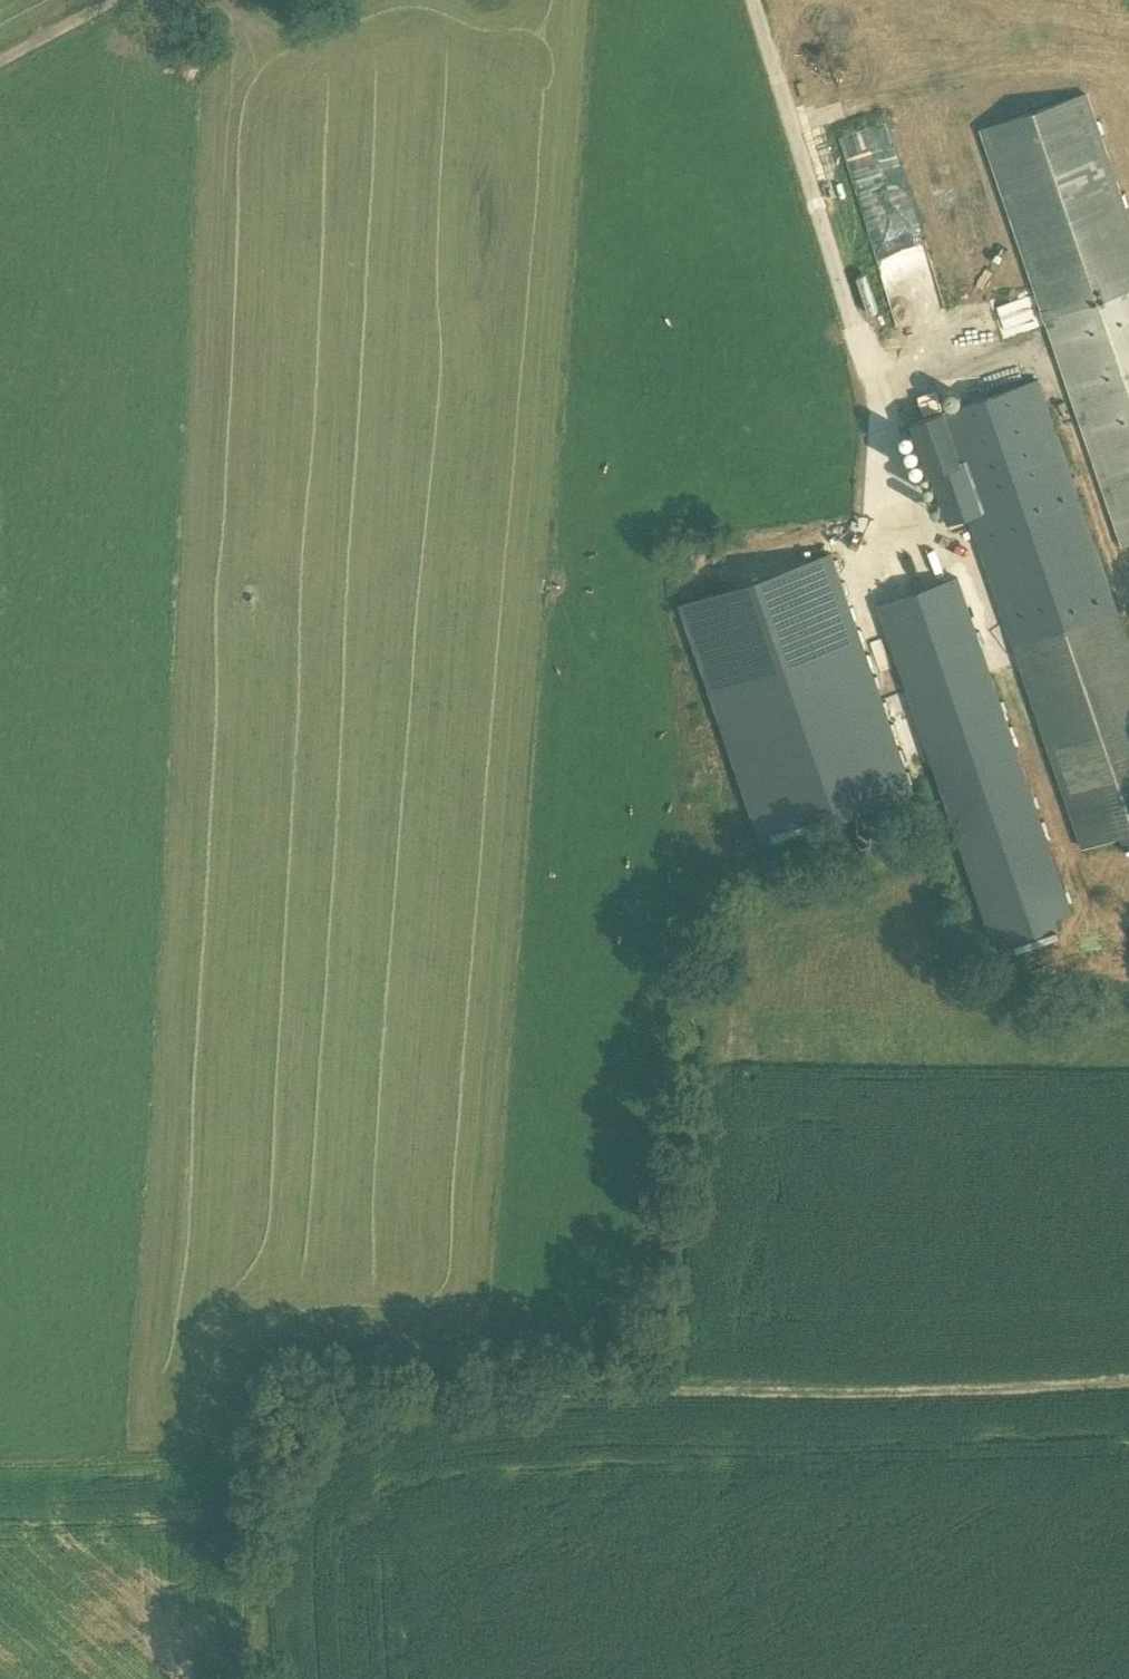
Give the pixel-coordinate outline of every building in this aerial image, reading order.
[(1124,544),(1128,542),(1128,221),(1086,93),(979,128),(1124,544)] [(889,119),(842,133),(857,180),(867,177),(864,167),(865,167),(860,153),(897,142),(889,119)] [(1084,847),(1128,831),(1128,641),(1038,379),(911,423),(946,524),(969,516),(1084,847)] [(913,791),(831,552),(679,604),(761,843),(913,791)] [(1000,935),(1005,952),(1059,934),(1053,917),(1071,911),(957,577),(878,604),(991,938),(1000,935)]
